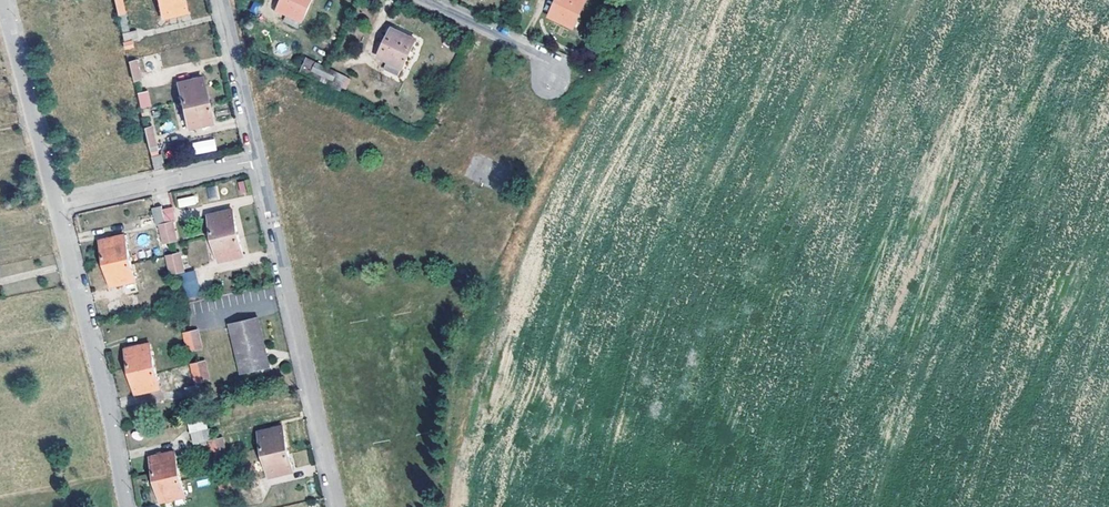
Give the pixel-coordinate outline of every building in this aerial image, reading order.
[(121,29),(128,28),(122,0),(115,0),(121,29)] [(163,18),(187,13),(184,0),(159,0),(163,18)] [(279,12),(291,17),(288,24),(301,30),(314,0),(284,0),(279,12)] [(553,18),(578,29),(590,0),(561,0),(553,18)] [(418,42),(393,31),(380,59),(391,64),(387,71),(400,77),(418,42)] [(130,36),(123,37),(125,44),(131,43),(130,36)] [(138,73),(136,60),(129,61),(132,75),(138,73)] [(338,74),(318,64),(315,72),(334,82),(338,74)] [(202,77),(178,83),(189,129),(212,123),(202,77)] [(146,85),(137,87),(140,102),(150,100),(146,85)] [(144,128),(149,147),(155,146),(151,127),(144,128)] [(194,154),(216,151),(214,138),(192,142),(194,154)] [(160,155),(151,157),(154,171),(163,169),(160,155)] [(208,199),(218,199),(217,186),(207,187),(208,199)] [(197,194),(176,199),(178,208),(199,203),(197,194)] [(166,224),(162,207),(153,209),(157,227),(160,226),(164,243),(170,242),(166,224)] [(233,212),(209,217),(219,262),(243,256),(233,212)] [(173,223),(166,224),(170,242),(177,241),(173,223)] [(135,281),(125,236),(101,241),(111,286),(135,281)] [(180,254),(173,255),(178,273),(184,272),(180,254)] [(178,273),(173,255),(167,257),(171,275),(178,273)] [(200,296),(196,271),(181,273),(185,298),(200,296)] [(180,283),(178,275),(162,278),(164,286),(180,283)] [(269,368),(258,318),(230,325),(241,374),(269,368)] [(198,332),(191,333),(196,351),(202,349),(198,332)] [(196,351),(191,333),(185,335),(189,352),(196,351)] [(160,390),(150,345),(126,350),(136,395),(160,390)] [(199,364),(203,382),(209,380),(205,362),(199,364)] [(203,382),(199,364),(192,365),(196,383),(203,382)] [(203,396),(201,387),(186,390),(188,399),(203,396)] [(210,416),(213,428),(220,426),(217,414),(210,416)] [(214,430),(216,439),(230,435),(228,427),(214,430)] [(293,472),(283,428),(258,433),(269,478),(293,472)] [(212,440),(211,432),(195,435),(197,443),(212,440)] [(223,439),(216,441),(220,458),(227,457),(223,439)] [(211,467),(222,465),(220,458),(216,441),(209,442),(213,460),(209,461),(211,467)] [(185,497),(175,452),(151,458),(161,502),(185,497)] [(223,472),(227,489),(234,488),(230,470),(223,472)] [(227,489),(223,472),(216,473),(221,491),(227,489)]
